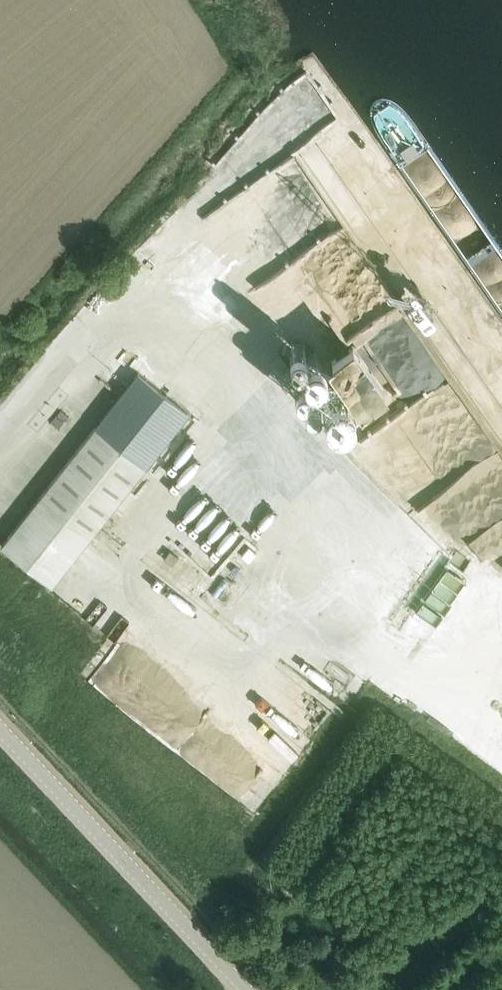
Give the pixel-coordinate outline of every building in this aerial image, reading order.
[(314,78),(299,84),(306,98),(320,92),(314,78)] [(296,89),(282,98),(287,106),(302,97),(296,89)] [(317,97),(299,111),(313,128),(330,114),(317,97)] [(174,207),(185,217),(208,191),(197,181),(174,207)] [(376,306),(408,284),(355,206),(292,248),(308,271),(314,266),(335,298),(360,282),(376,306)] [(409,303),(397,322),(412,331),(424,312),(409,303)] [(386,320),(373,327),(378,338),(392,330),(386,320)] [(384,361),(402,346),(392,334),(374,349),(384,361)] [(51,584),(188,411),(137,371),(0,544),(51,584)] [(60,410),(52,419),(60,426),(68,416),(60,410)] [(501,494),(501,442),(498,445),(501,451),(491,457),(495,463),(480,471),(486,482),(470,491),(476,503),(495,492),(497,496),(501,494)] [(267,509),(255,500),(212,469),(194,494),(191,491),(165,526),(220,567),(235,547),(238,549),(267,509)] [(450,478),(454,494),(474,489),(469,473),(450,478)] [(440,502),(454,493),(446,481),(433,490),(440,502)] [(495,539),(501,535),(501,505),(482,517),(495,539)] [(460,546),(431,589),(449,601),(478,558),(460,546)] [(164,558),(172,564),(178,556),(170,550),(164,558)] [(321,699),(319,697),(331,690),(321,673),(296,688),(307,707),(321,699)]
